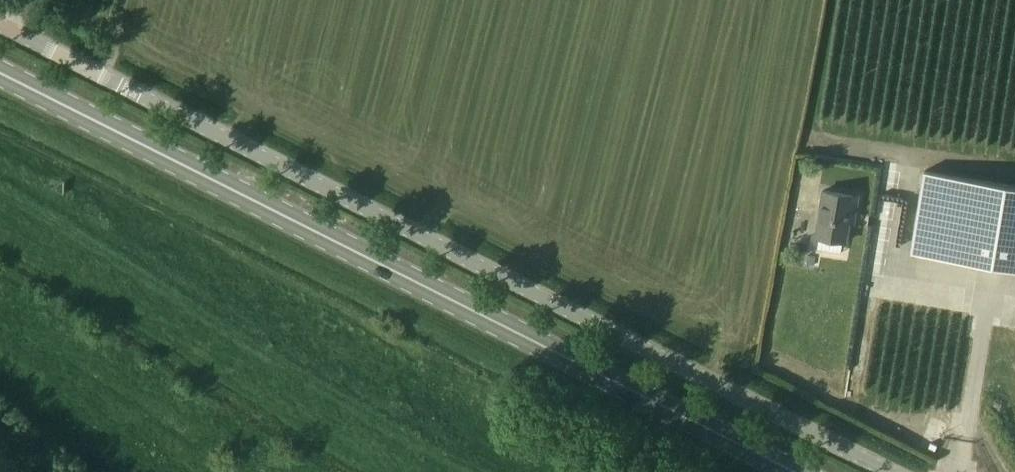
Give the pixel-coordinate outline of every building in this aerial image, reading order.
[(911,252),(1014,269),(1014,186),(924,171),(911,252)] [(853,196),(823,191),(816,237),(846,242),(853,196)]
